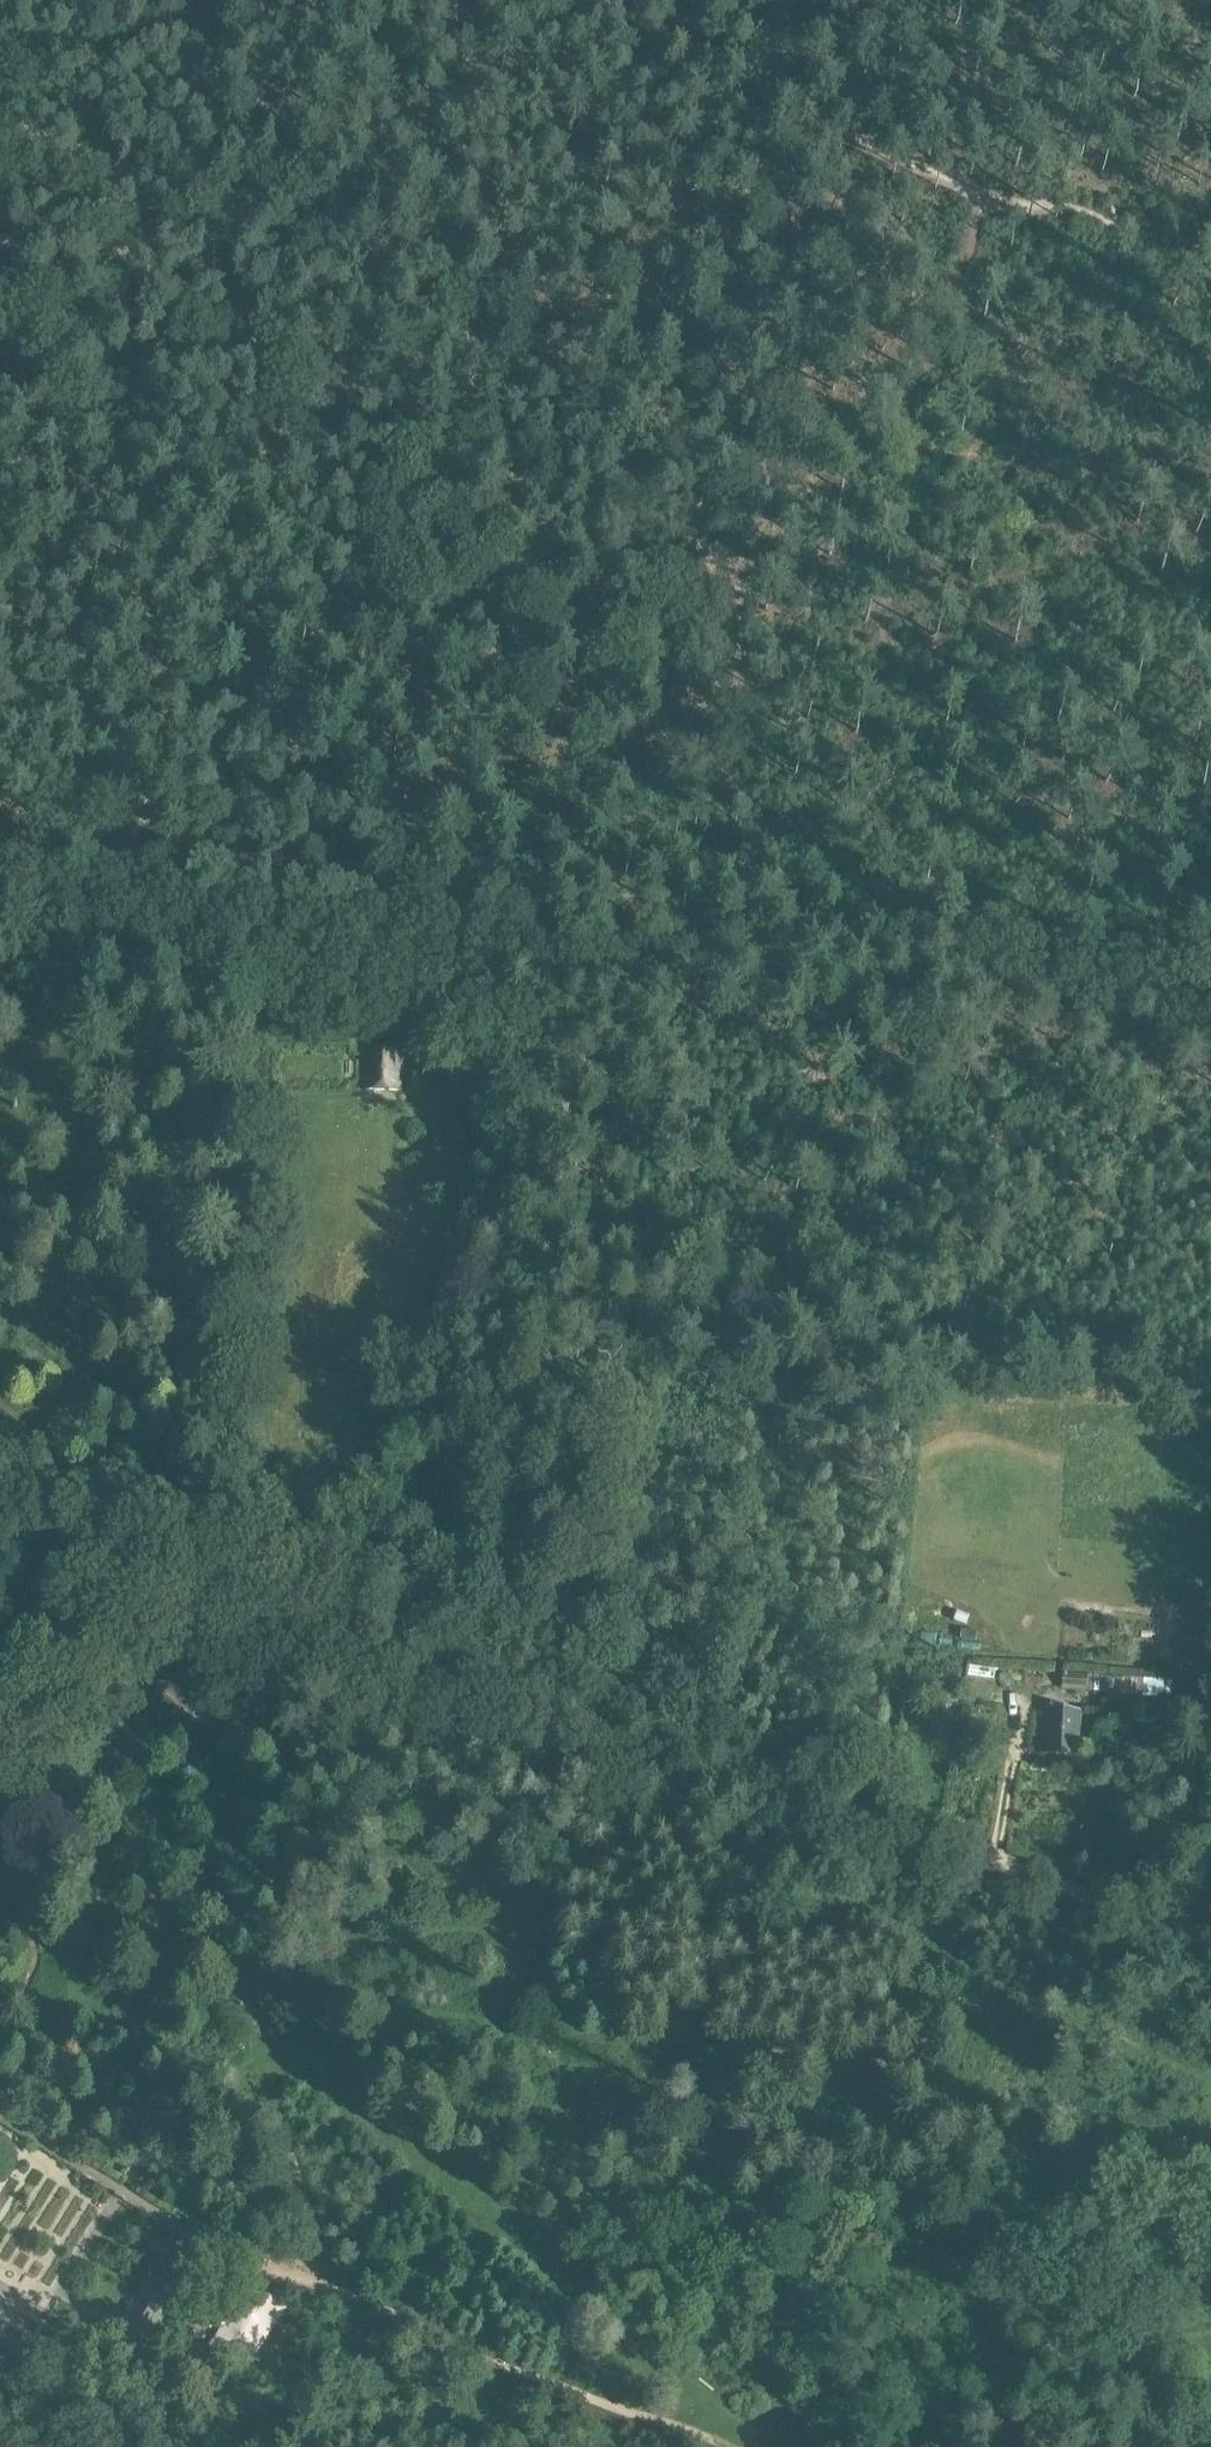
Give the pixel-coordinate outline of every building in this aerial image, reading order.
[(365,1091),(400,1091),(400,1048),(365,1047),(365,1091)] [(983,1687),(984,1675),(954,1672),(953,1684),(983,1687)] [(1085,1691),(1086,1675),(1062,1673),(1061,1689),(1085,1691)] [(1148,1702),(1148,1687),(1127,1687),(1127,1702),(1148,1702)] [(1044,1710),(1042,1754),(1078,1756),(1080,1712),(1044,1710)]
